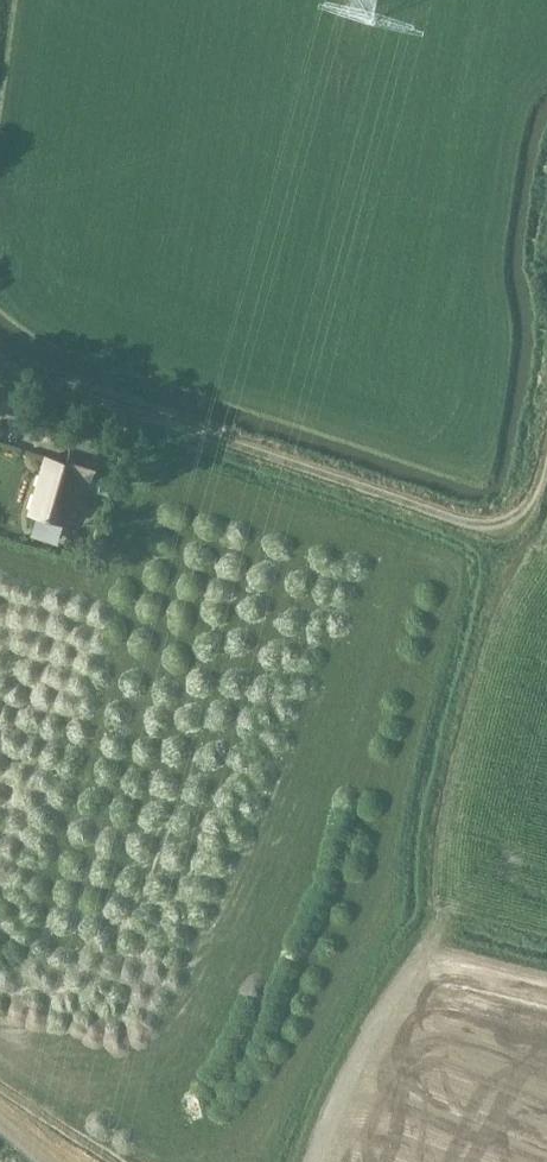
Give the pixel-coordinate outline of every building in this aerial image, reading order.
[(45,457),(28,513),(63,524),(77,476),(92,481),(99,456),(72,448),(68,463),(45,457)]
